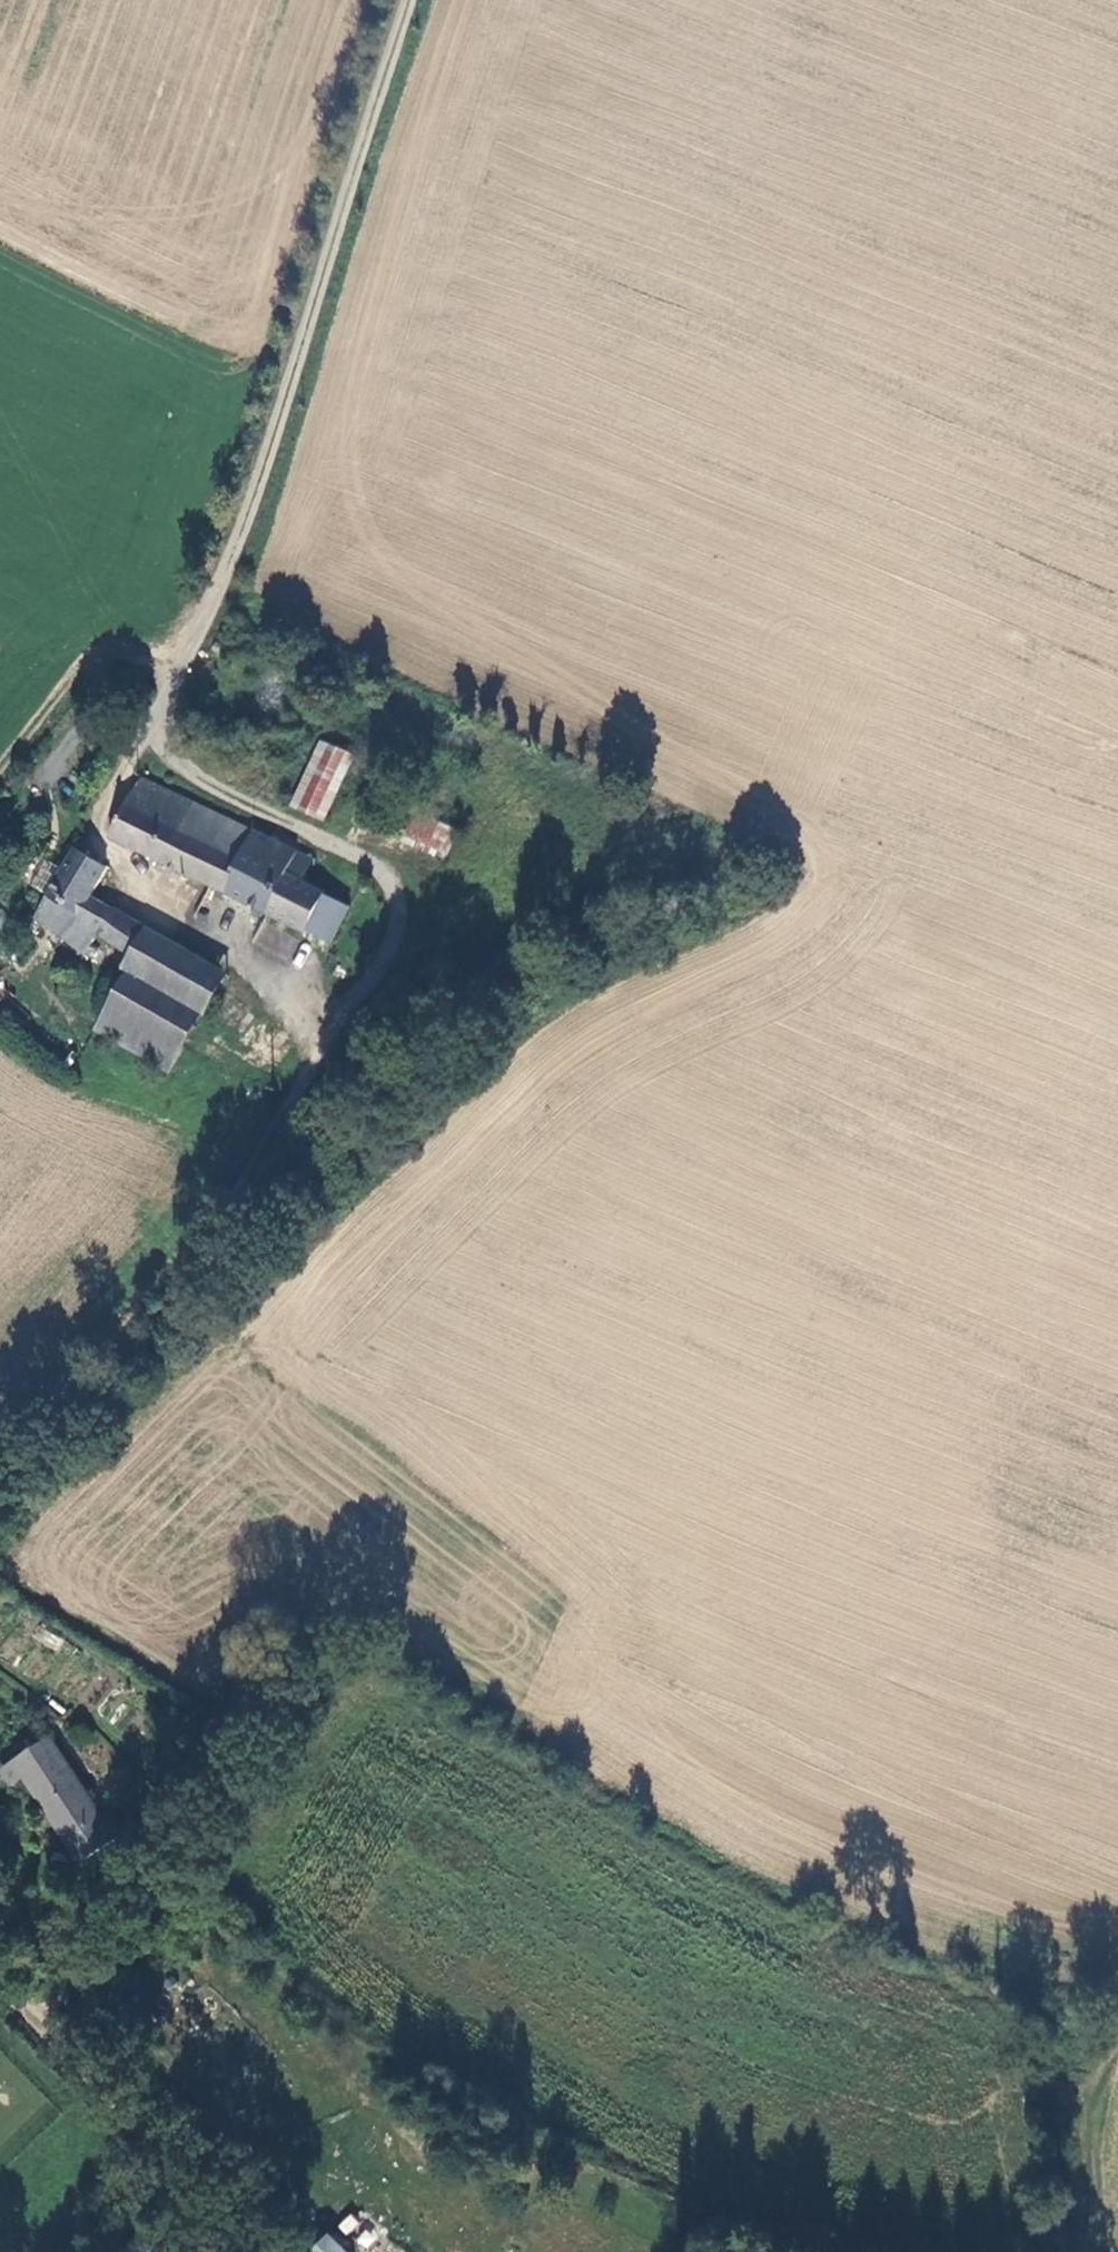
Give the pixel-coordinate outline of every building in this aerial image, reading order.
[(322,820),(328,807),(350,754),(319,742),(291,805),(322,820)] [(297,850),(137,775),(109,837),(334,945),(353,905),(303,881),(286,873),(297,850)] [(378,831),(438,865),(453,835),(391,804),(378,831)] [(89,896),(104,868),(75,849),(33,919),(82,953),(87,945),(96,933),(128,955),(146,926),(89,896)] [(314,858),(297,850),(286,873),(303,881),(314,858)] [(227,975),(146,926),(128,955),(96,933),(87,945),(124,969),(203,1017),(227,975)] [(168,1075),(203,1017),(124,969),(91,1029),(168,1075)] [(76,1860),(114,1837),(50,1738),(0,1766),(0,1770),(9,1783),(22,1776),(76,1860)] [(330,2235),(310,2251),(346,2251),(330,2235)]
